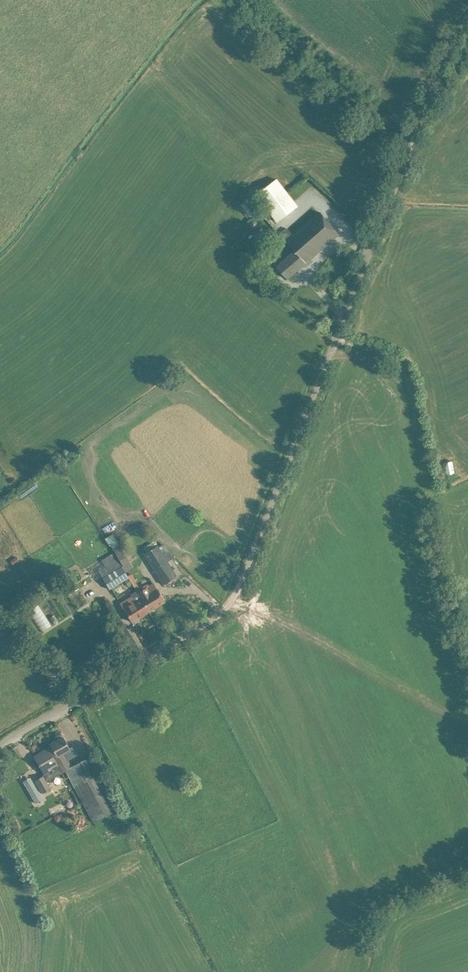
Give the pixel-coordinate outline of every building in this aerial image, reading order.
[(298,205),(277,178),(257,195),(278,222),(294,208),(298,205)] [(294,250),(277,266),(288,278),(339,233),(313,203),(280,232),(294,250)] [(258,268),(272,254),(264,246),(250,260),(253,263),(251,264),(253,267),(255,265),(258,268)] [(453,461),(444,463),(447,475),(455,474),(453,461)] [(105,538),(109,546),(110,545),(117,541),(112,534),(105,538)] [(118,559),(125,571),(133,566),(118,544),(112,548),(118,559)] [(176,574),(171,566),(158,545),(144,553),(162,583),(176,574)] [(128,577),(125,571),(118,559),(98,571),(109,589),(128,577)] [(157,588),(153,582),(137,592),(149,611),(165,601),(157,588)] [(135,601),(124,608),(132,621),(149,611),(137,592),(136,591),(130,594),(135,601)] [(113,811),(88,768),(83,759),(71,766),(63,752),(69,748),(63,737),(50,744),(51,746),(56,754),(52,756),(57,763),(61,772),(65,769),(94,823),(113,811)] [(52,756),(56,754),(51,746),(34,756),(45,775),(51,771),(49,768),(57,763),(52,756)] [(50,788),(43,776),(35,780),(43,792),(50,788)] [(26,786),(35,803),(43,799),(33,781),(26,786)] [(58,794),(53,796),(56,807),(61,805),(58,794)] [(74,799),(63,805),(65,809),(76,804),(74,799)] [(56,826),(59,835),(75,830),(72,821),(56,826)]
